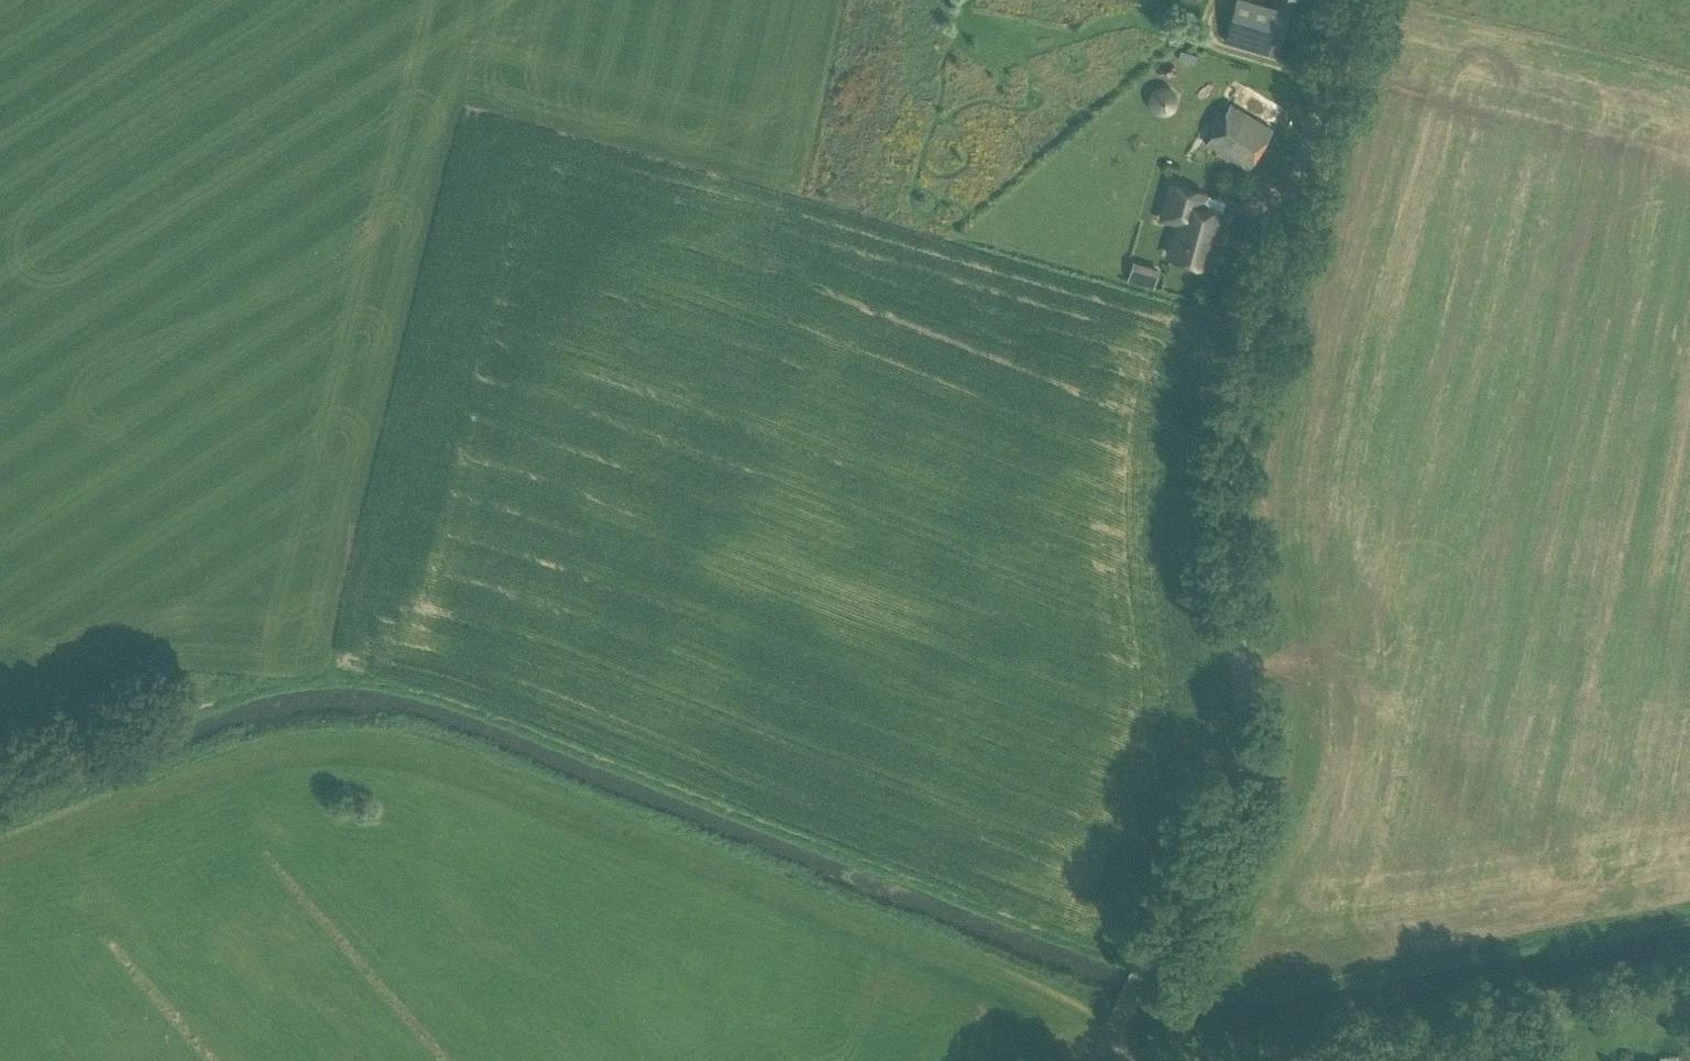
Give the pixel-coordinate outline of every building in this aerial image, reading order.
[(1270,4),(1256,0),(1234,0),(1222,40),(1274,56),(1291,0),(1272,0),(1270,4)] [(1247,169),(1272,128),(1232,103),(1206,144),(1247,169)] [(1215,234),(1220,214),(1199,208),(1203,193),(1171,185),(1167,201),(1184,206),(1170,256),(1202,264),(1211,233),(1215,234)] [(1159,267),(1133,260),(1128,278),(1154,286),(1159,267)]
